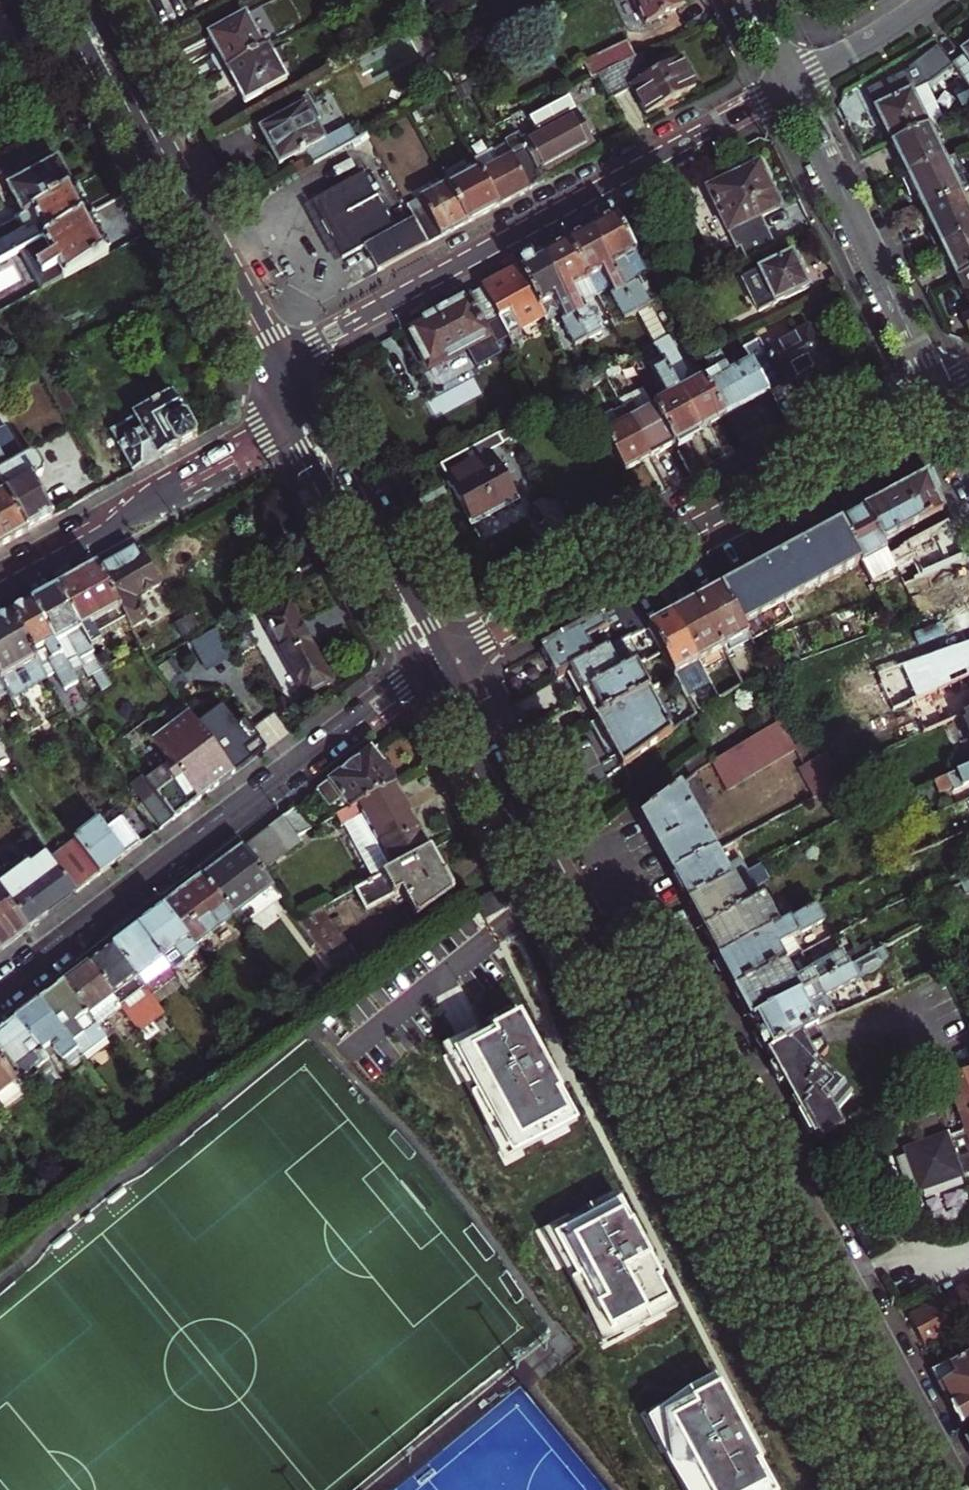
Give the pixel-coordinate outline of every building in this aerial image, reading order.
[(191,8),(205,0),(186,0),(191,8)] [(640,28),(678,10),(673,0),(627,0),(640,28)] [(221,69),(259,49),(240,15),(203,35),(213,53),(221,69)] [(955,46),(960,52),(947,62),(968,94),(968,37),(955,46)] [(919,123),(935,115),(916,77),(947,62),(931,41),(899,68),(900,70),(857,90),(874,126),(882,142),(919,123)] [(590,78),(596,75),(630,60),(624,44),(583,61),(590,78)] [(259,49),(221,69),(231,88),(238,102),(280,79),(262,47),(259,49)] [(596,75),(607,98),(627,88),(640,113),(667,99),(690,86),(677,60),(648,73),(640,55),(630,60),(596,75)] [(559,93),(505,118),(516,139),(568,111),(559,93)] [(322,112),(315,116),(304,97),(286,106),(289,112),(256,130),(265,147),(274,163),(333,132),(322,112)] [(520,149),(502,159),(519,192),(537,182),(533,174),(562,159),(586,147),(568,111),(516,139),(520,149)] [(898,176),(935,157),(919,123),(882,142),(890,159),(898,176)] [(905,192),(914,209),(952,192),(935,157),(898,176),(905,192)] [(519,192),(502,159),(471,176),(489,209),(503,201),(519,192)] [(6,186),(21,213),(68,186),(54,160),(34,171),(6,186)] [(768,233),(761,218),(776,210),(768,194),(756,169),(707,191),(734,250),(768,233)] [(489,209),(471,176),(470,173),(438,191),(457,225),(473,217),(489,209)] [(356,177),(330,191),(373,270),(393,259),(417,247),(404,223),(386,233),(356,177)] [(21,246),(82,212),(73,196),(68,186),(21,213),(14,217),(21,231),(0,243),(0,257),(21,246)] [(457,225),(438,191),(437,188),(397,209),(404,223),(417,247),(435,237),(457,225)] [(373,270),(330,191),(303,205),(318,234),(333,261),(355,249),(367,273),(373,270)] [(952,192),(914,209),(921,224),(930,244),(968,226),(952,192)] [(21,246),(42,285),(104,251),(93,232),(82,212),(21,246)] [(599,223),(588,229),(632,313),(635,318),(648,310),(633,282),(645,275),(613,216),(599,223)] [(946,278),(968,267),(968,229),(968,226),(930,244),(937,259),(946,278)] [(576,236),(564,243),(592,297),(606,290),(608,295),(604,298),(617,321),(632,313),(588,229),(576,236)] [(768,233),(734,250),(742,265),(775,249),(768,233)] [(552,248),(539,255),(583,338),(594,332),(583,309),(578,312),(575,306),(592,297),(564,243),(552,248)] [(529,261),(515,268),(532,300),(540,316),(543,322),(558,314),(561,319),(557,322),(569,345),(583,338),(539,255),(529,261)] [(787,259),(754,275),(769,307),(802,291),(794,275),(787,259)] [(946,278),(954,293),(962,310),(968,307),(968,267),(946,278)] [(480,287),(496,318),(532,300),(515,268),(498,277),(480,287)] [(434,312),(403,328),(425,369),(466,346),(475,363),(500,350),(494,340),(505,334),(496,318),(480,287),(434,312)] [(532,300),(496,318),(505,334),(540,316),(532,300)] [(968,325),(968,307),(962,310),(950,315),(957,330),(968,325)] [(747,360),(763,392),(781,383),(782,386),(805,374),(825,363),(808,330),(766,352),(760,341),(742,351),(747,360)] [(721,417),(700,379),(682,388),(680,385),(683,375),(664,341),(651,347),(657,360),(695,431),(707,425),(721,417)] [(63,348),(32,364),(63,420),(75,413),(49,368),(68,358),(63,348)] [(763,392),(747,360),(726,371),(718,356),(703,363),(709,375),(700,379),(721,417),(742,407),(765,395),(763,392)] [(663,400),(650,406),(670,445),(684,438),(695,431),(657,360),(645,366),(663,400)] [(781,383),(763,392),(765,395),(782,386),(781,383)] [(178,445),(194,436),(170,394),(108,429),(131,471),(178,445)] [(628,403),(618,408),(645,458),(658,452),(670,445),(650,406),(634,415),(628,403)] [(616,425),(601,433),(622,471),(636,463),(645,458),(618,408),(609,413),(616,425)] [(0,426),(0,485),(26,530),(47,518),(52,516),(31,480),(40,476),(42,469),(34,456),(28,456),(20,461),(0,426)] [(492,434),(434,466),(450,496),(466,526),(512,501),(486,452),(498,445),(492,434)] [(861,511),(879,544),(937,513),(922,478),(861,511)] [(0,485),(0,545),(0,544),(26,530),(0,485)] [(851,517),(837,524),(856,562),(862,572),(887,559),(879,544),(861,511),(851,517)] [(734,580),(719,589),(745,636),(748,641),(790,619),(782,604),(856,562),(837,524),(785,553),(734,580)] [(95,565),(130,626),(149,615),(138,595),(161,582),(137,541),(128,546),(95,565)] [(57,587),(91,648),(103,641),(93,624),(100,619),(110,637),(130,626),(95,565),(74,577),(57,587)] [(44,594),(31,601),(70,672),(87,662),(102,688),(111,683),(91,648),(57,587),(44,594)] [(720,650),(745,636),(719,589),(705,596),(694,602),(720,650)] [(313,632),(294,596),(271,609),(311,684),(334,672),(313,632)] [(630,600),(614,609),(630,637),(646,629),(630,600)] [(22,606),(9,613),(44,675),(51,671),(62,690),(75,682),(70,672),(31,601),(22,606)] [(695,664),(720,650),(694,602),(686,607),(669,616),(695,664)] [(614,609),(607,613),(623,641),(630,637),(614,609)] [(7,696),(44,675),(9,613),(0,619),(0,684),(7,696)] [(623,641),(607,613),(537,651),(544,665),(551,679),(567,671),(623,641)] [(695,664),(669,616),(661,620),(646,629),(659,652),(672,677),(695,664)] [(190,646),(205,674),(230,661),(215,633),(190,646)] [(574,684),(580,695),(632,667),(624,653),(628,650),(623,641),(567,671),(574,684)] [(945,661),(937,643),(856,677),(871,713),(897,700),(906,719),(942,702),(934,684),(951,675),(945,661)] [(651,688),(638,663),(632,667),(645,691),(651,688)] [(632,667),(580,695),(586,707),(592,719),(645,691),(632,667)] [(2,712),(12,706),(7,696),(0,684),(0,709),(2,712)] [(645,691),(592,719),(605,742),(617,766),(667,731),(654,707),(645,691)] [(220,703),(195,721),(232,770),(249,757),(264,746),(249,726),(234,738),(229,731),(236,725),(220,703)] [(659,704),(654,707),(667,731),(672,727),(659,704)] [(966,765),(968,764),(968,705),(944,717),(966,765)] [(187,710),(151,736),(169,759),(197,797),(214,784),(232,770),(195,721),(187,710)] [(714,750),(708,755),(721,779),(785,742),(772,718),(760,724),(714,750)] [(342,796),(349,806),(395,781),(369,748),(319,786),(314,790),(327,808),(342,796)] [(835,783),(828,770),(820,756),(792,770),(808,798),(835,783)] [(153,771),(181,809),(197,797),(169,759),(153,771)] [(966,765),(939,777),(947,795),(968,785),(968,764),(966,765)] [(172,816),(181,809),(153,771),(143,778),(152,790),(172,816)] [(349,806),(335,814),(342,827),(363,816),(367,822),(364,823),(368,830),(371,829),(392,869),(430,847),(413,815),(395,781),(349,806)] [(652,842),(670,874),(711,851),(674,786),(637,816),(652,842)] [(172,816),(152,790),(137,801),(157,827),(172,816)] [(297,836),(311,828),(293,805),(281,815),(297,836)] [(119,814),(101,829),(121,855),(131,847),(140,841),(119,814)] [(297,836),(281,815),(240,846),(260,872),(301,841),(297,836)] [(121,855),(101,829),(97,823),(74,841),(98,872),(110,863),(121,855)] [(49,859),(33,838),(11,865),(6,859),(0,864),(0,896),(24,928),(42,915),(39,912),(46,908),(73,891),(49,859)] [(98,872),(74,841),(49,859),(73,891),(98,872)] [(216,865),(201,876),(231,915),(270,885),(260,872),(240,846),(216,865)] [(430,847),(392,869),(358,887),(368,906),(400,888),(416,916),(452,889),(440,866),(430,847)] [(679,890),(685,902),(727,879),(711,851),(670,874),(679,890)] [(954,876),(963,892),(968,891),(968,869),(954,876)] [(161,907),(191,946),(231,915),(201,876),(178,894),(161,907)] [(717,958),(775,926),(760,899),(746,906),(730,877),(727,879),(685,902),(696,921),(708,942),(717,958)] [(279,896),(270,885),(231,915),(240,927),(279,896)] [(498,889),(497,887),(474,899),(484,918),(507,905),(498,889)] [(8,941),(24,928),(0,896),(0,947),(8,941)] [(333,918),(326,905),(298,921),(337,973),(363,954),(355,940),(352,942),(345,929),(343,930),(335,916),(333,918)] [(148,916),(136,926),(166,965),(167,967),(179,958),(185,965),(188,970),(201,960),(191,946),(161,907),(148,916)] [(810,907),(775,926),(717,958),(723,970),(734,990),(797,956),(788,939),(818,922),(810,907)] [(846,969),(877,952),(916,931),(910,920),(840,958),(846,969)] [(124,935),(111,944),(141,984),(166,965),(136,926),(124,935)] [(97,955),(86,964),(119,1008),(137,1032),(152,1021),(156,1026),(167,1018),(149,995),(141,984),(111,944),(97,955)] [(762,1050),(764,1053),(796,1035),(832,1016),(823,1000),(884,965),(877,952),(846,969),(749,1021),(747,1022),(754,1034),(753,1036),(754,1039),(760,1050),(762,1050)] [(797,956),(734,990),(731,992),(740,1009),(741,1011),(743,1010),(749,1021),(846,969),(840,958),(838,955),(805,972),(797,956)] [(179,958),(167,967),(173,975),(185,965),(179,958)] [(119,1008),(86,964),(74,973),(61,983),(95,1027),(119,1008)] [(166,965),(141,984),(149,995),(174,976),(173,975),(167,967),(166,965)] [(49,992),(37,1001),(80,1057),(104,1039),(95,1027),(61,983),(49,992)] [(12,1019),(39,1053),(50,1045),(50,1050),(56,1058),(69,1075),(84,1063),(80,1057),(37,1001),(25,1010),(12,1019)] [(556,1084),(518,1015),(457,1048),(471,1075),(467,1077),(490,1120),(494,1118),(509,1146),(567,1114),(552,1086),(556,1084)] [(15,1082),(24,1093),(42,1080),(48,1088),(59,1080),(47,1065),(39,1053),(12,1019),(0,1029),(0,1061),(15,1082)] [(815,1141),(818,1147),(840,1135),(825,1108),(841,1091),(813,1066),(796,1035),(764,1053),(762,1053),(784,1094),(811,1143),(815,1141)] [(50,1045),(39,1053),(47,1065),(56,1058),(50,1050),(50,1045)] [(15,1082),(0,1061),(0,1093),(15,1082)] [(943,1079),(962,1134),(944,1141),(942,1137),(901,1151),(909,1173),(917,1195),(958,1181),(957,1178),(968,1174),(968,1070),(943,1079)] [(0,1093),(0,1111),(0,1112),(24,1093),(15,1082),(0,1093)] [(627,1223),(615,1201),(552,1235),(574,1278),(578,1276),(607,1332),(667,1300),(652,1271),(656,1270),(630,1222),(627,1223)] [(904,1318),(911,1332),(920,1347),(968,1320),(968,1284),(904,1318)] [(956,1427),(968,1420),(968,1360),(968,1358),(946,1368),(944,1364),(927,1373),(943,1403),(956,1427)] [(718,1384),(655,1417),(670,1445),(666,1447),(689,1489),(693,1488),(694,1489),(755,1489),(766,1484),(752,1456),(756,1454),(718,1384)]
